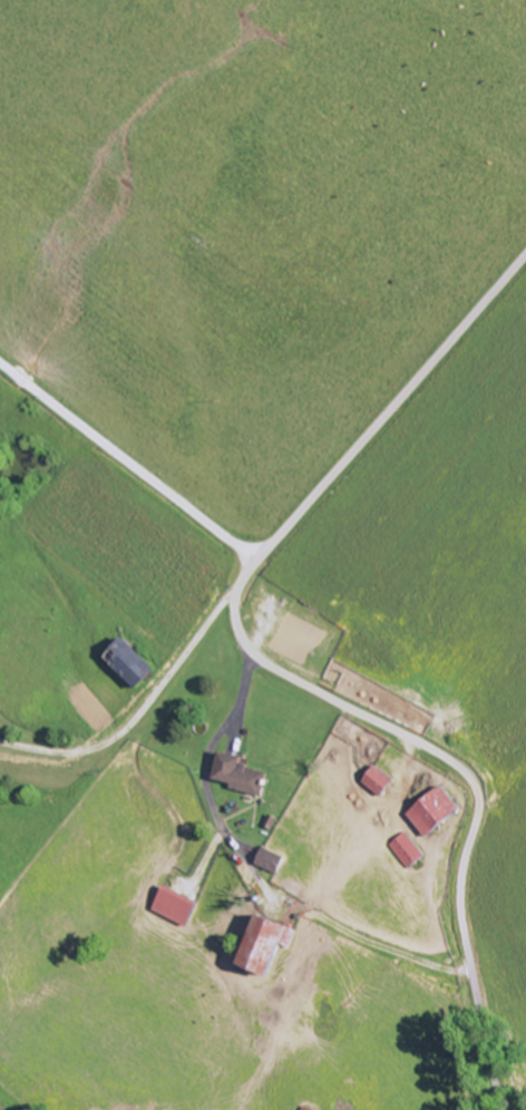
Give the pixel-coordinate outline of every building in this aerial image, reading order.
[(216,780),(234,784),(232,791),(265,797),(270,774),(243,768),(246,758),(222,753),(216,780)] [(397,780),(376,767),(364,786),(384,799),(397,780)] [(408,814),(425,839),(464,813),(447,788),(408,814)] [(389,848),(409,871),(426,857),(406,834),(389,848)] [(259,866),(280,876),(288,859),(267,849),(259,866)] [(200,902),(165,888),(154,914),(190,928),(200,902)] [(242,966),(271,978),(292,927),(263,915),(242,966)]
